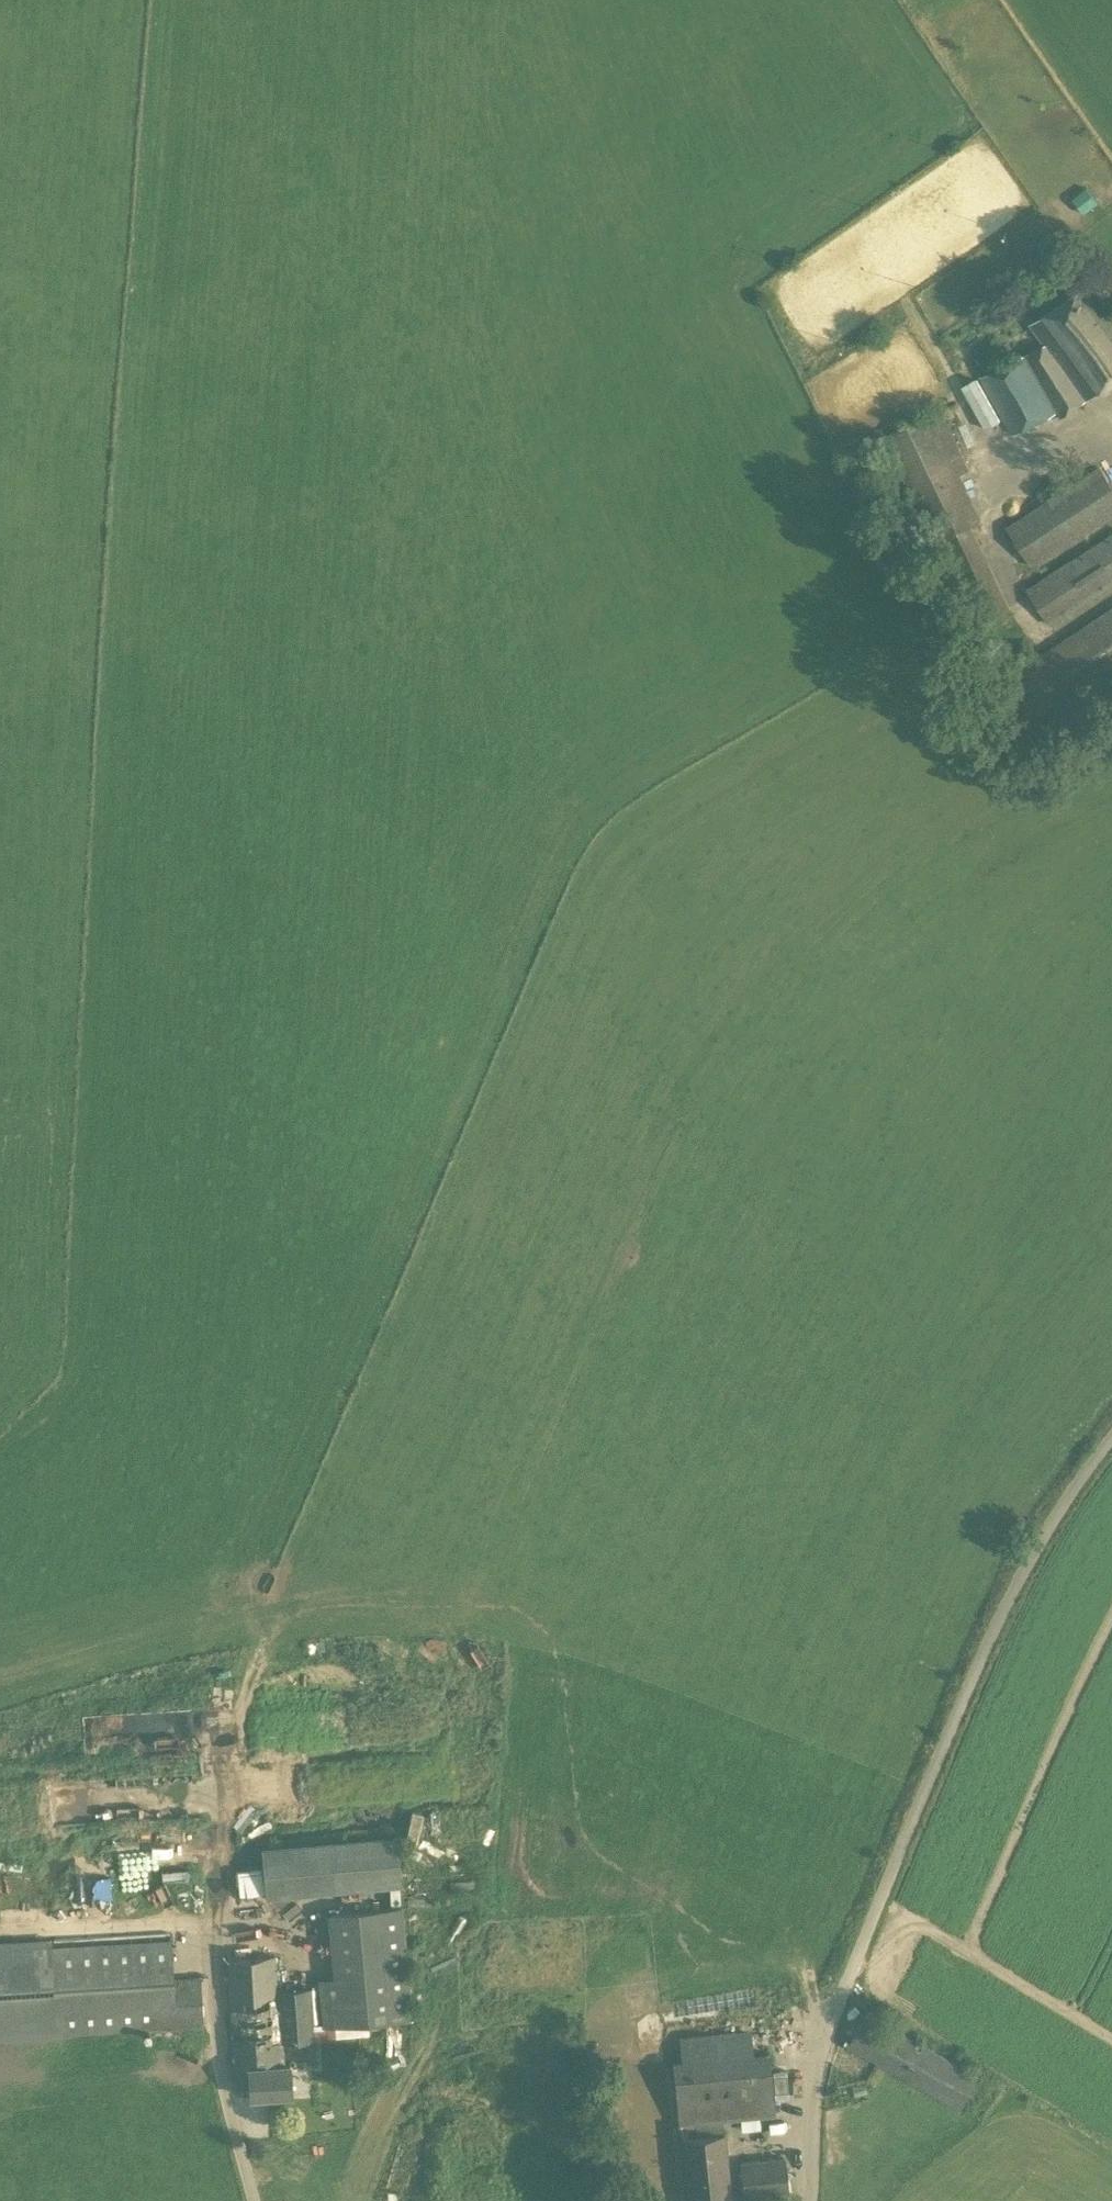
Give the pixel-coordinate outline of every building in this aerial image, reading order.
[(1044,345),(979,377),(1011,434),(1057,412),(1061,418),(1084,401),(1083,400),(1111,380),(1111,318),(1088,284),(1030,325),(1044,345)] [(1010,609),(971,524),(981,519),(959,474),(969,469),(941,409),(883,436),(972,627),(1010,609)] [(1111,514),(1111,485),(1099,466),(1006,527),(1032,567),(1111,514)] [(1111,585),(1111,532),(1028,587),(1050,626),(1111,585)] [(1025,664),(1018,653),(991,671),(1031,731),(1111,677),(1111,607),(1025,664)] [(265,1897),(401,1885),(397,1836),(261,1848),(265,1897)] [(114,1865),(139,1864),(138,1853),(113,1854),(114,1865)] [(158,1865),(113,1867),(113,1880),(158,1878),(158,1865)] [(402,1906),(326,1912),(332,1976),(317,1978),(322,2026),(412,2018),(402,1906)] [(50,1940),(50,1937),(0,1941),(0,2039),(56,2036),(56,2035),(203,2026),(200,1976),(173,1978),(170,1933),(50,1940)] [(289,2063),(284,2063),(282,2042),(315,2039),(311,1987),(278,1989),(275,1955),(226,1958),(233,2069),(247,2068),(249,2097),(291,2095),(289,2063)] [(699,2058),(671,2061),(677,2127),(679,2127),(687,2200),(710,2200),(731,2199),(724,2132),(722,2120),(775,2115),(768,2051),(745,2054),(743,2037),(697,2042),(699,2058)] [(788,2193),(784,2156),(739,2161),(743,2198),(788,2193)]
